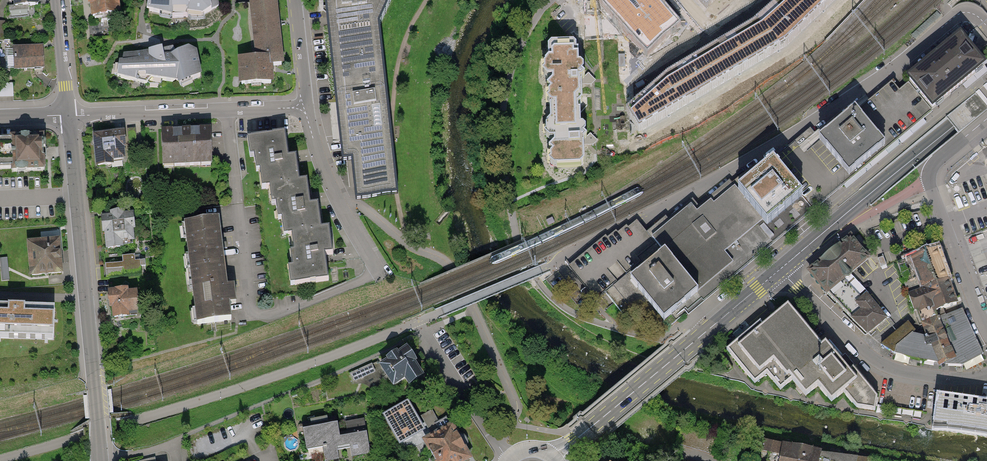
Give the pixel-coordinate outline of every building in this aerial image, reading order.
[(118,0),(88,0),(89,19),(119,16),(118,0)] [(149,11),(172,18),(189,17),(203,15),(219,7),(218,0),(152,0),(149,11)] [(241,60),(242,85),(272,84),(270,69),(270,67),(281,65),(277,23),(275,0),(249,3),(256,60),(241,60)] [(325,0),(341,160),(351,159),(355,201),(395,197),(388,130),(386,107),(377,27),(389,0),(329,0),(325,0)] [(647,56),(680,26),(656,0),(597,0),(647,56)] [(754,25),(666,77),(625,113),(639,137),(791,45),(836,0),(782,0),(754,25)] [(716,0),(698,0),(706,9),(716,0)] [(908,83),(932,113),(977,75),(986,66),(986,62),(966,36),(963,34),(908,82),(908,83)] [(577,52),(577,47),(573,45),(551,45),(548,49),(550,107),(578,106),(578,107),(583,103),(582,85),(586,85),(586,81),(586,80),(585,78),(582,74),(579,72),(579,52),(577,52)] [(43,46),(12,47),(13,71),(43,70),(43,46)] [(120,64),(118,78),(147,84),(152,79),(178,82),(189,77),(192,80),(201,76),(195,52),(188,49),(171,57),(168,57),(164,57),(162,50),(149,53),(149,57),(124,57),(123,64),(120,64)] [(737,192),(777,242),(785,236),(789,233),(814,213),(828,201),(831,199),(839,193),(845,188),(852,182),(866,172),(869,169),(891,152),(899,145),(931,119),(932,118),(935,116),(932,113),(908,83),(903,87),(899,91),(892,82),(857,111),(819,142),(801,155),(799,152),(794,146),(774,163),(744,186),(737,192)] [(0,84),(0,97),(13,97),(13,84),(0,84)] [(578,112),(578,107),(578,106),(550,107),(552,168),(580,167),(584,163),(584,146),(589,145),(589,142),(589,141),(587,139),(587,138),(583,134),(581,132),(581,112),(578,112)] [(127,129),(129,144),(137,143),(135,128),(127,129)] [(210,130),(161,132),(163,169),(212,166),(210,130)] [(122,134),(95,137),(98,165),(123,163),(122,147),(123,147),(122,134)] [(262,189),(269,188),(272,204),(276,204),(278,220),(281,219),(283,236),(291,235),(294,253),(290,253),(292,268),(287,269),(290,286),(326,282),(323,260),(323,256),(331,255),(328,230),(320,231),(316,207),(309,208),(309,203),(306,183),(297,184),(294,159),(286,160),(286,155),(283,135),(248,140),(250,155),(254,155),(256,171),(260,171),(262,189)] [(0,139),(0,169),(45,167),(45,152),(44,137),(0,139)] [(664,254),(703,301),(731,279),(747,266),(752,262),(758,258),(761,255),(777,242),(737,192),(735,189),(714,206),(712,202),(697,214),(692,208),(652,240),(664,254)] [(112,219),(103,219),(104,232),(106,232),(108,249),(121,248),(120,243),(132,242),(131,230),(133,230),(132,217),(123,217),(123,214),(112,215),(112,219)] [(184,225),(196,323),(213,321),(230,318),(228,298),(221,245),(218,220),(184,225)] [(578,260),(569,267),(585,286),(601,306),(631,281),(662,256),(664,254),(652,240),(638,222),(635,224),(629,229),(627,226),(618,233),(617,231),(608,238),(606,237),(578,260)] [(807,273),(827,296),(851,276),(871,260),(851,236),(807,273)] [(50,242),(29,244),(32,275),(61,273),(59,257),(58,239),(54,240),(50,240),(50,242)] [(940,256),(937,248),(895,263),(907,296),(949,281),(941,259),(940,256)] [(631,281),(669,328),(700,304),(703,301),(664,254),(662,256),(631,281)] [(123,268),(108,269),(109,278),(141,275),(140,267),(146,267),(145,261),(135,262),(135,255),(122,256),(123,268)] [(851,276),(827,296),(868,336),(888,319),(851,276)] [(907,296),(915,319),(957,304),(949,281),(907,296)] [(126,291),(110,293),(111,307),(113,307),(114,317),(127,316),(126,312),(137,311),(135,293),(126,294),(126,291)] [(982,355),(957,304),(915,319),(935,364),(959,365),(982,355)] [(54,340),(54,332),(55,314),(55,308),(26,307),(15,307),(8,307),(0,306),(0,338),(54,340)] [(822,348),(788,307),(763,327),(760,324),(728,351),(739,365),(755,383),(766,374),(780,390),(793,379),(807,396),(819,386),(832,402),(844,392),(858,409),(876,410),(876,405),(877,398),(854,370),(850,373),(827,345),(822,348)] [(935,364),(915,319),(880,347),(895,356),(935,364)] [(408,345),(378,363),(393,388),(406,380),(413,391),(430,381),(408,345)] [(375,372),(372,365),(350,374),(353,382),(375,372)] [(938,397),(936,414),(933,431),(933,432),(986,439),(986,403),(938,397)] [(409,402),(384,417),(401,445),(426,431),(409,402)] [(302,424),(306,450),(307,450),(307,447),(322,444),(325,460),(326,460),(339,459),(337,448),(350,446),(351,456),(370,453),(366,429),(360,430),(358,420),(345,423),(347,431),(338,433),(336,418),(319,421),(302,424)] [(451,425),(422,441),(433,460),(467,460),(471,459),(451,425)] [(819,453),(759,440),(757,449),(769,452),(767,460),(817,460),(819,453)]
